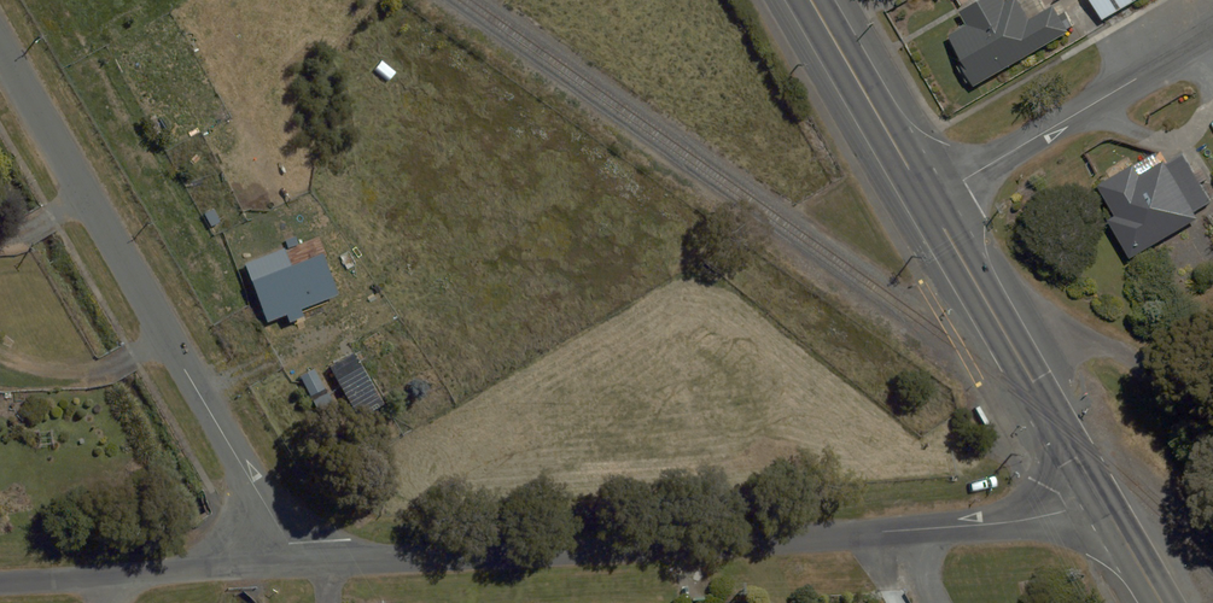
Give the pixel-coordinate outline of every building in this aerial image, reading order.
[(976,90),(1005,75),(1002,69),(1073,32),(1057,2),(1032,15),(1024,0),(1015,0),(1013,1),(1012,0),(982,0),(960,12),(968,27),(949,37),(976,90)] [(1101,21),(1136,0),(1089,0),(1101,21)] [(1138,165),(1098,185),(1114,216),(1109,219),(1129,259),(1201,223),(1170,162),(1144,175),(1138,165)]
